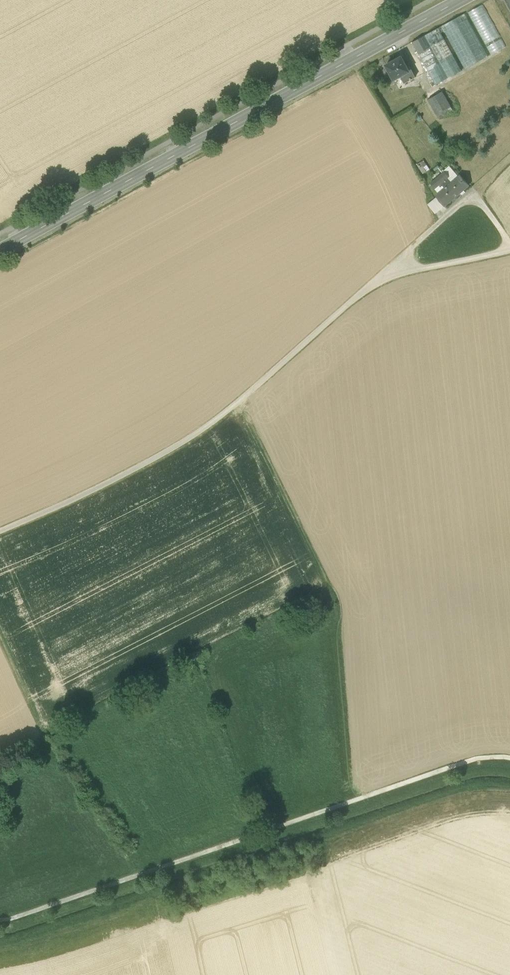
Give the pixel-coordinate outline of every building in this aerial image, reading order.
[(506,47),(485,3),(469,10),(490,54),(506,47)] [(444,32),(465,69),(489,56),(465,13),(438,28),(441,33),(444,32)] [(413,42),(421,57),(447,43),(441,33),(438,28),(413,42)] [(421,57),(436,85),(462,71),(447,43),(421,57)] [(401,76),(405,83),(416,77),(409,63),(406,65),(402,57),(386,65),(394,80),(401,76)] [(428,100),(437,114),(451,106),(442,92),(428,100)] [(453,110),(451,106),(437,114),(439,118),(453,110)] [(418,162),(421,172),(429,170),(425,160),(418,162)] [(436,196),(445,206),(454,198),(456,200),(462,195),(460,193),(469,185),(461,175),(454,181),(452,182),(448,178),(450,176),(445,171),(431,183),(435,189),(439,185),(441,187),(443,186),(445,188),(436,196)] [(427,203),(436,214),(445,206),(436,196),(434,197),(427,203)]
